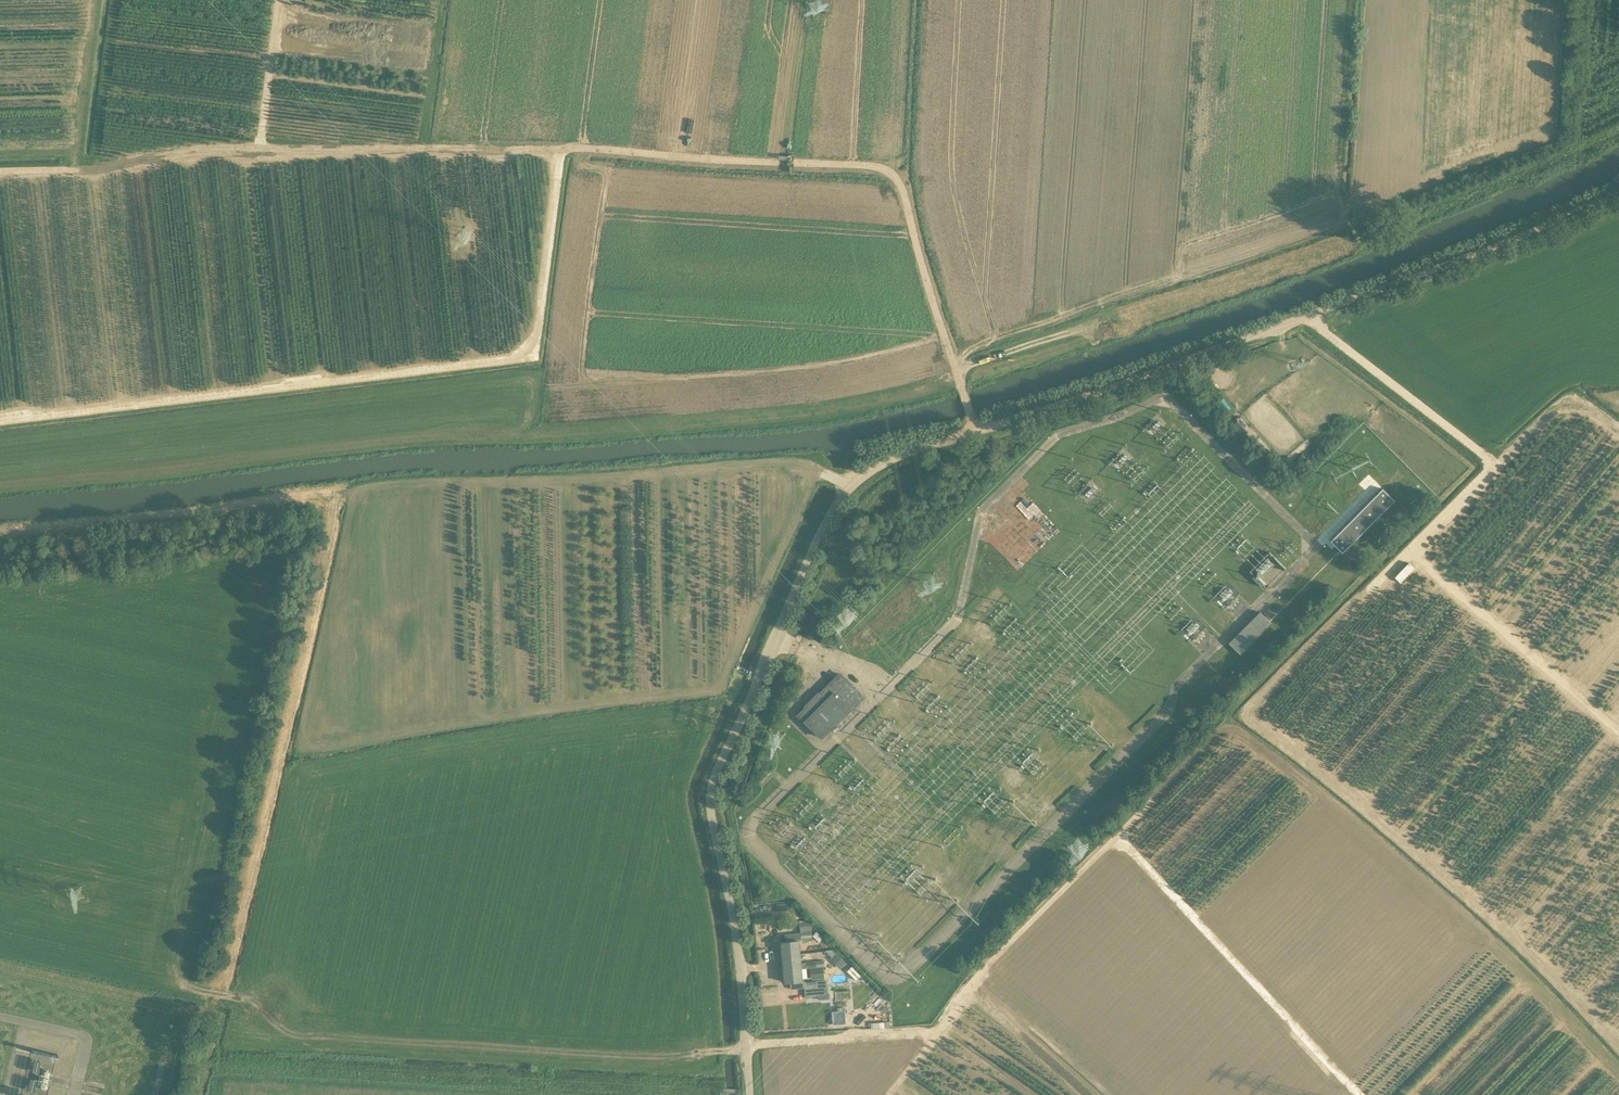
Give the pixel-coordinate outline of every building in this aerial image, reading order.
[(1395,502),(1382,489),(1330,541),(1343,554),(1395,502)] [(1268,587),(1286,567),(1268,550),(1249,570),(1268,587)] [(1418,569),(1409,560),(1391,578),(1399,586),(1418,569)] [(1260,612),(1229,643),(1241,654),(1271,623),(1260,612)] [(821,739),(849,711),(850,712),(865,697),(840,672),(819,692),(819,691),(804,706),(805,707),(796,715),(805,724),(821,739)] [(1197,714),(1206,705),(1202,700),(1192,709),(1197,714)] [(811,925),(805,919),(799,920),(800,932),(784,934),(785,941),(781,942),(782,955),(800,954),(799,942),(812,941),(811,925)] [(815,932),(812,935),(818,941),(821,938),(822,937),(816,931),(815,932)] [(833,950),(826,951),(832,957),(830,959),(840,969),(845,963),(833,950)] [(799,969),(801,968),(801,963),(800,954),(782,955),(784,969),(792,968),(793,968),(793,969),(799,968),(799,969)] [(824,978),(823,967),(814,967),(815,979),(824,978)] [(803,981),(801,968),(799,969),(799,968),(793,969),(793,968),(792,968),(784,969),(785,982),(790,982),(790,989),(804,988),(805,996),(817,995),(828,994),(828,993),(827,980),(816,981),(803,981)] [(891,1026),(889,1006),(880,1007),(881,1026),(891,1026)] [(846,1024),(845,1010),(837,1011),(832,1011),(833,1025),(846,1024)] [(43,1084),(49,1085),(53,1057),(30,1054),(25,1088),(42,1091),(43,1084)]
